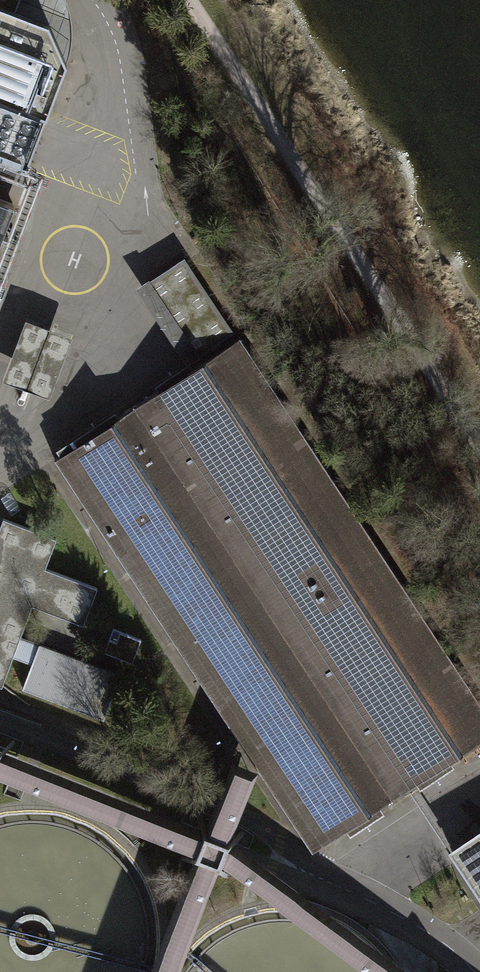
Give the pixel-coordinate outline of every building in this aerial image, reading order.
[(21,169),(62,61),(44,22),(10,9),(14,0),(0,0),(0,161),(21,169)] [(9,202),(0,199),(0,225),(9,202)] [(144,284),(190,354),(226,331),(179,260),(144,284)] [(0,375),(0,380),(45,397),(68,336),(21,319),(0,375)] [(50,458),(308,850),(479,737),(479,708),(235,337),(50,458)] [(8,654),(27,662),(17,688),(99,718),(116,674),(34,643),(34,645),(15,637),(27,605),(78,624),(92,587),(40,567),(51,538),(0,519),(0,676),(8,654)] [(115,627),(107,651),(136,661),(144,637),(115,627)] [(202,856),(156,971),(178,971),(220,863),(228,866),(368,971),(409,971),(230,840),(225,839),(253,768),(235,761),(207,830),(0,748),(0,776),(202,856)] [(448,851),(479,899),(479,830),(448,851)]
